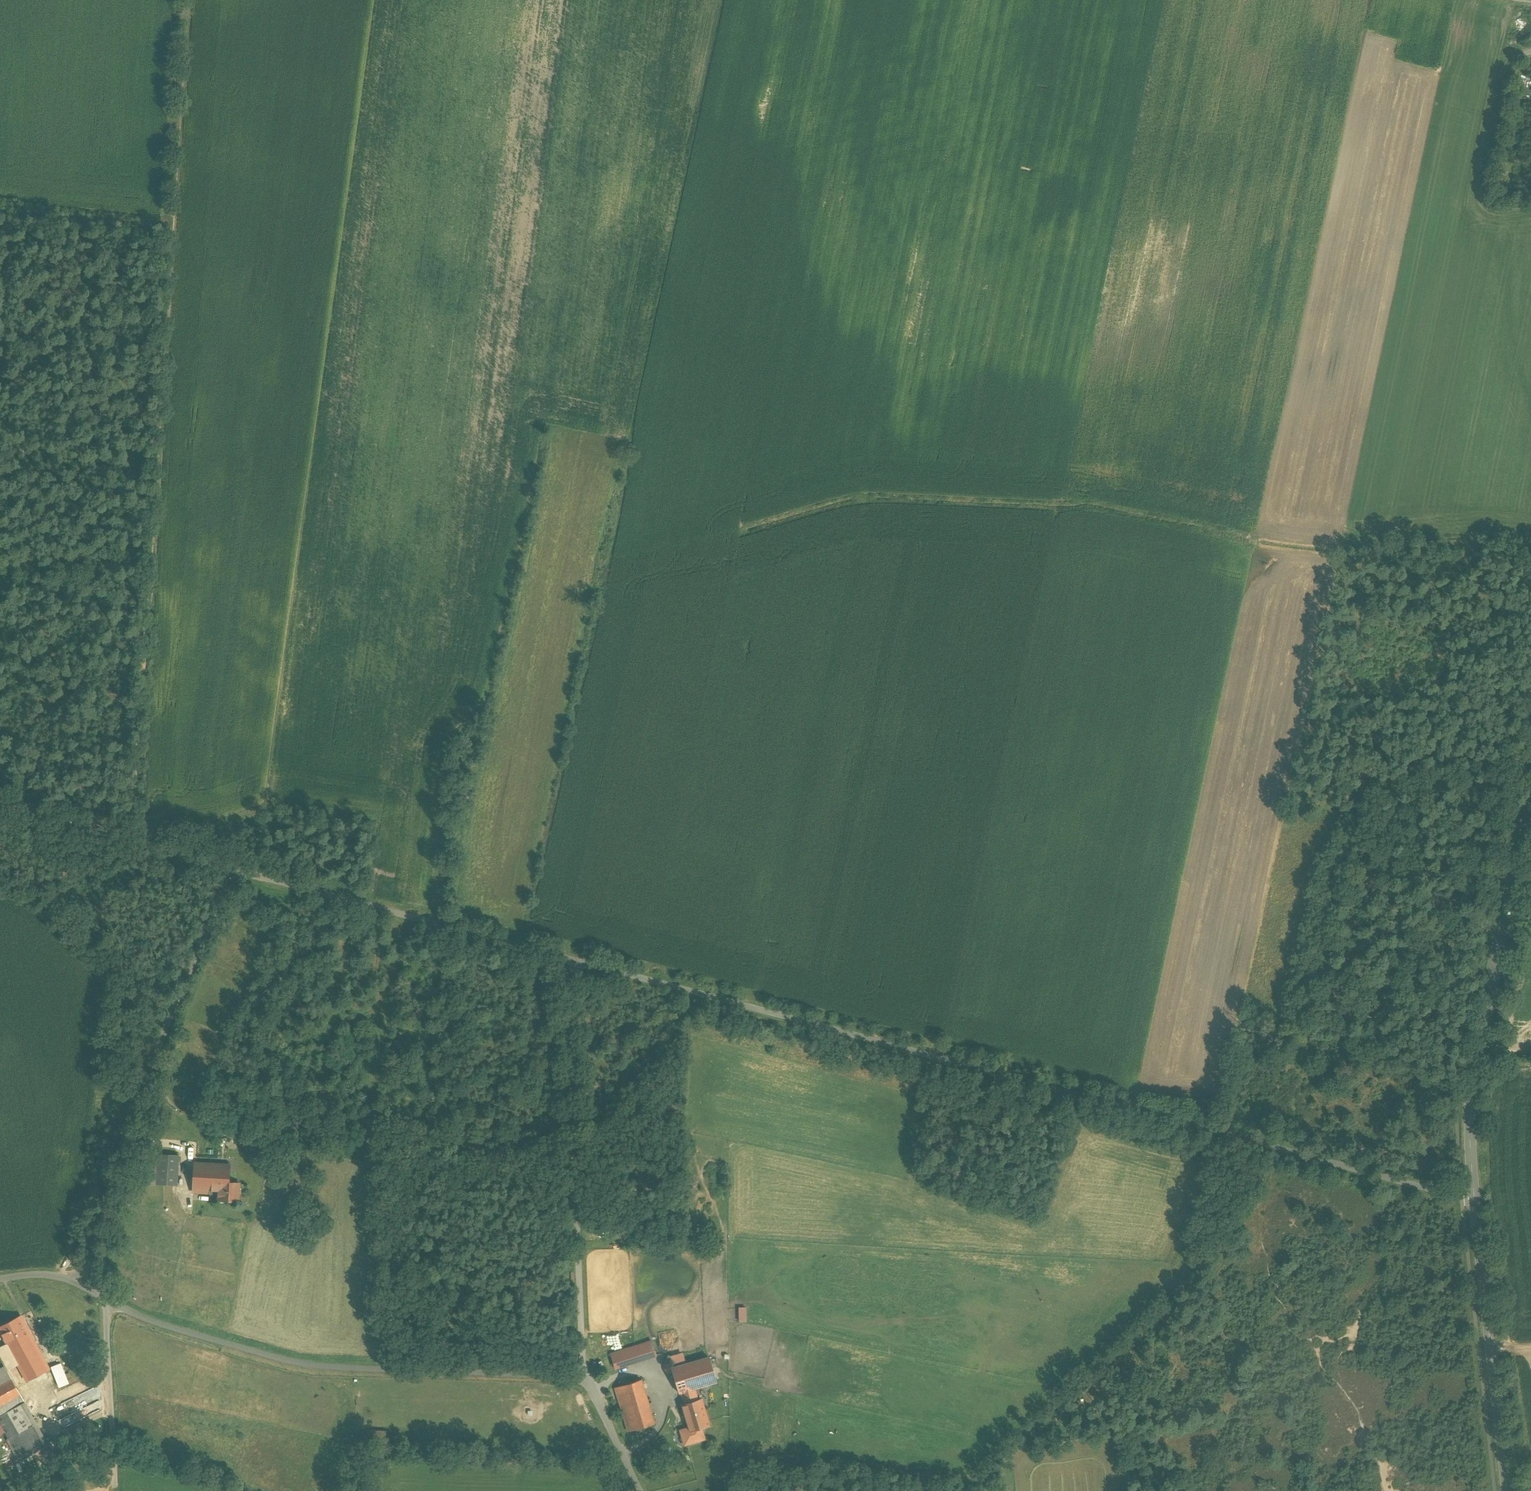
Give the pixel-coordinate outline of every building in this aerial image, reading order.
[(179,1156),(159,1154),(157,1185),(173,1186),(177,1186),(179,1156)] [(207,1190),(209,1164),(195,1163),(193,1192),(207,1193),(207,1190)] [(230,1165),(209,1164),(207,1190),(219,1191),(218,1200),(238,1201),(239,1184),(238,1184),(238,1186),(229,1185),(230,1165)] [(307,1200),(299,1199),(299,1211),(307,1212),(307,1200)] [(30,1333),(20,1316),(0,1327),(0,1331),(7,1343),(8,1345),(30,1333)] [(30,1333),(8,1345),(7,1343),(0,1347),(0,1358),(5,1367),(0,1369),(0,1424),(8,1439),(7,1440),(19,1461),(49,1445),(17,1387),(31,1379),(34,1384),(48,1376),(45,1372),(49,1369),(30,1333)] [(652,1341),(611,1354),(616,1369),(656,1356),(652,1341)] [(679,1393),(694,1388),(709,1384),(716,1382),(709,1357),(682,1365),(675,1367),(671,1368),(679,1393)] [(641,1380),(615,1388),(628,1432),(654,1424),(641,1380)] [(698,1400),(694,1388),(679,1393),(681,1393),(684,1404),(682,1405),(689,1428),(690,1430),(701,1427),(709,1425),(701,1399),(698,1400)] [(690,1430),(689,1428),(681,1430),(685,1445),(704,1439),(701,1427),(690,1430)]
